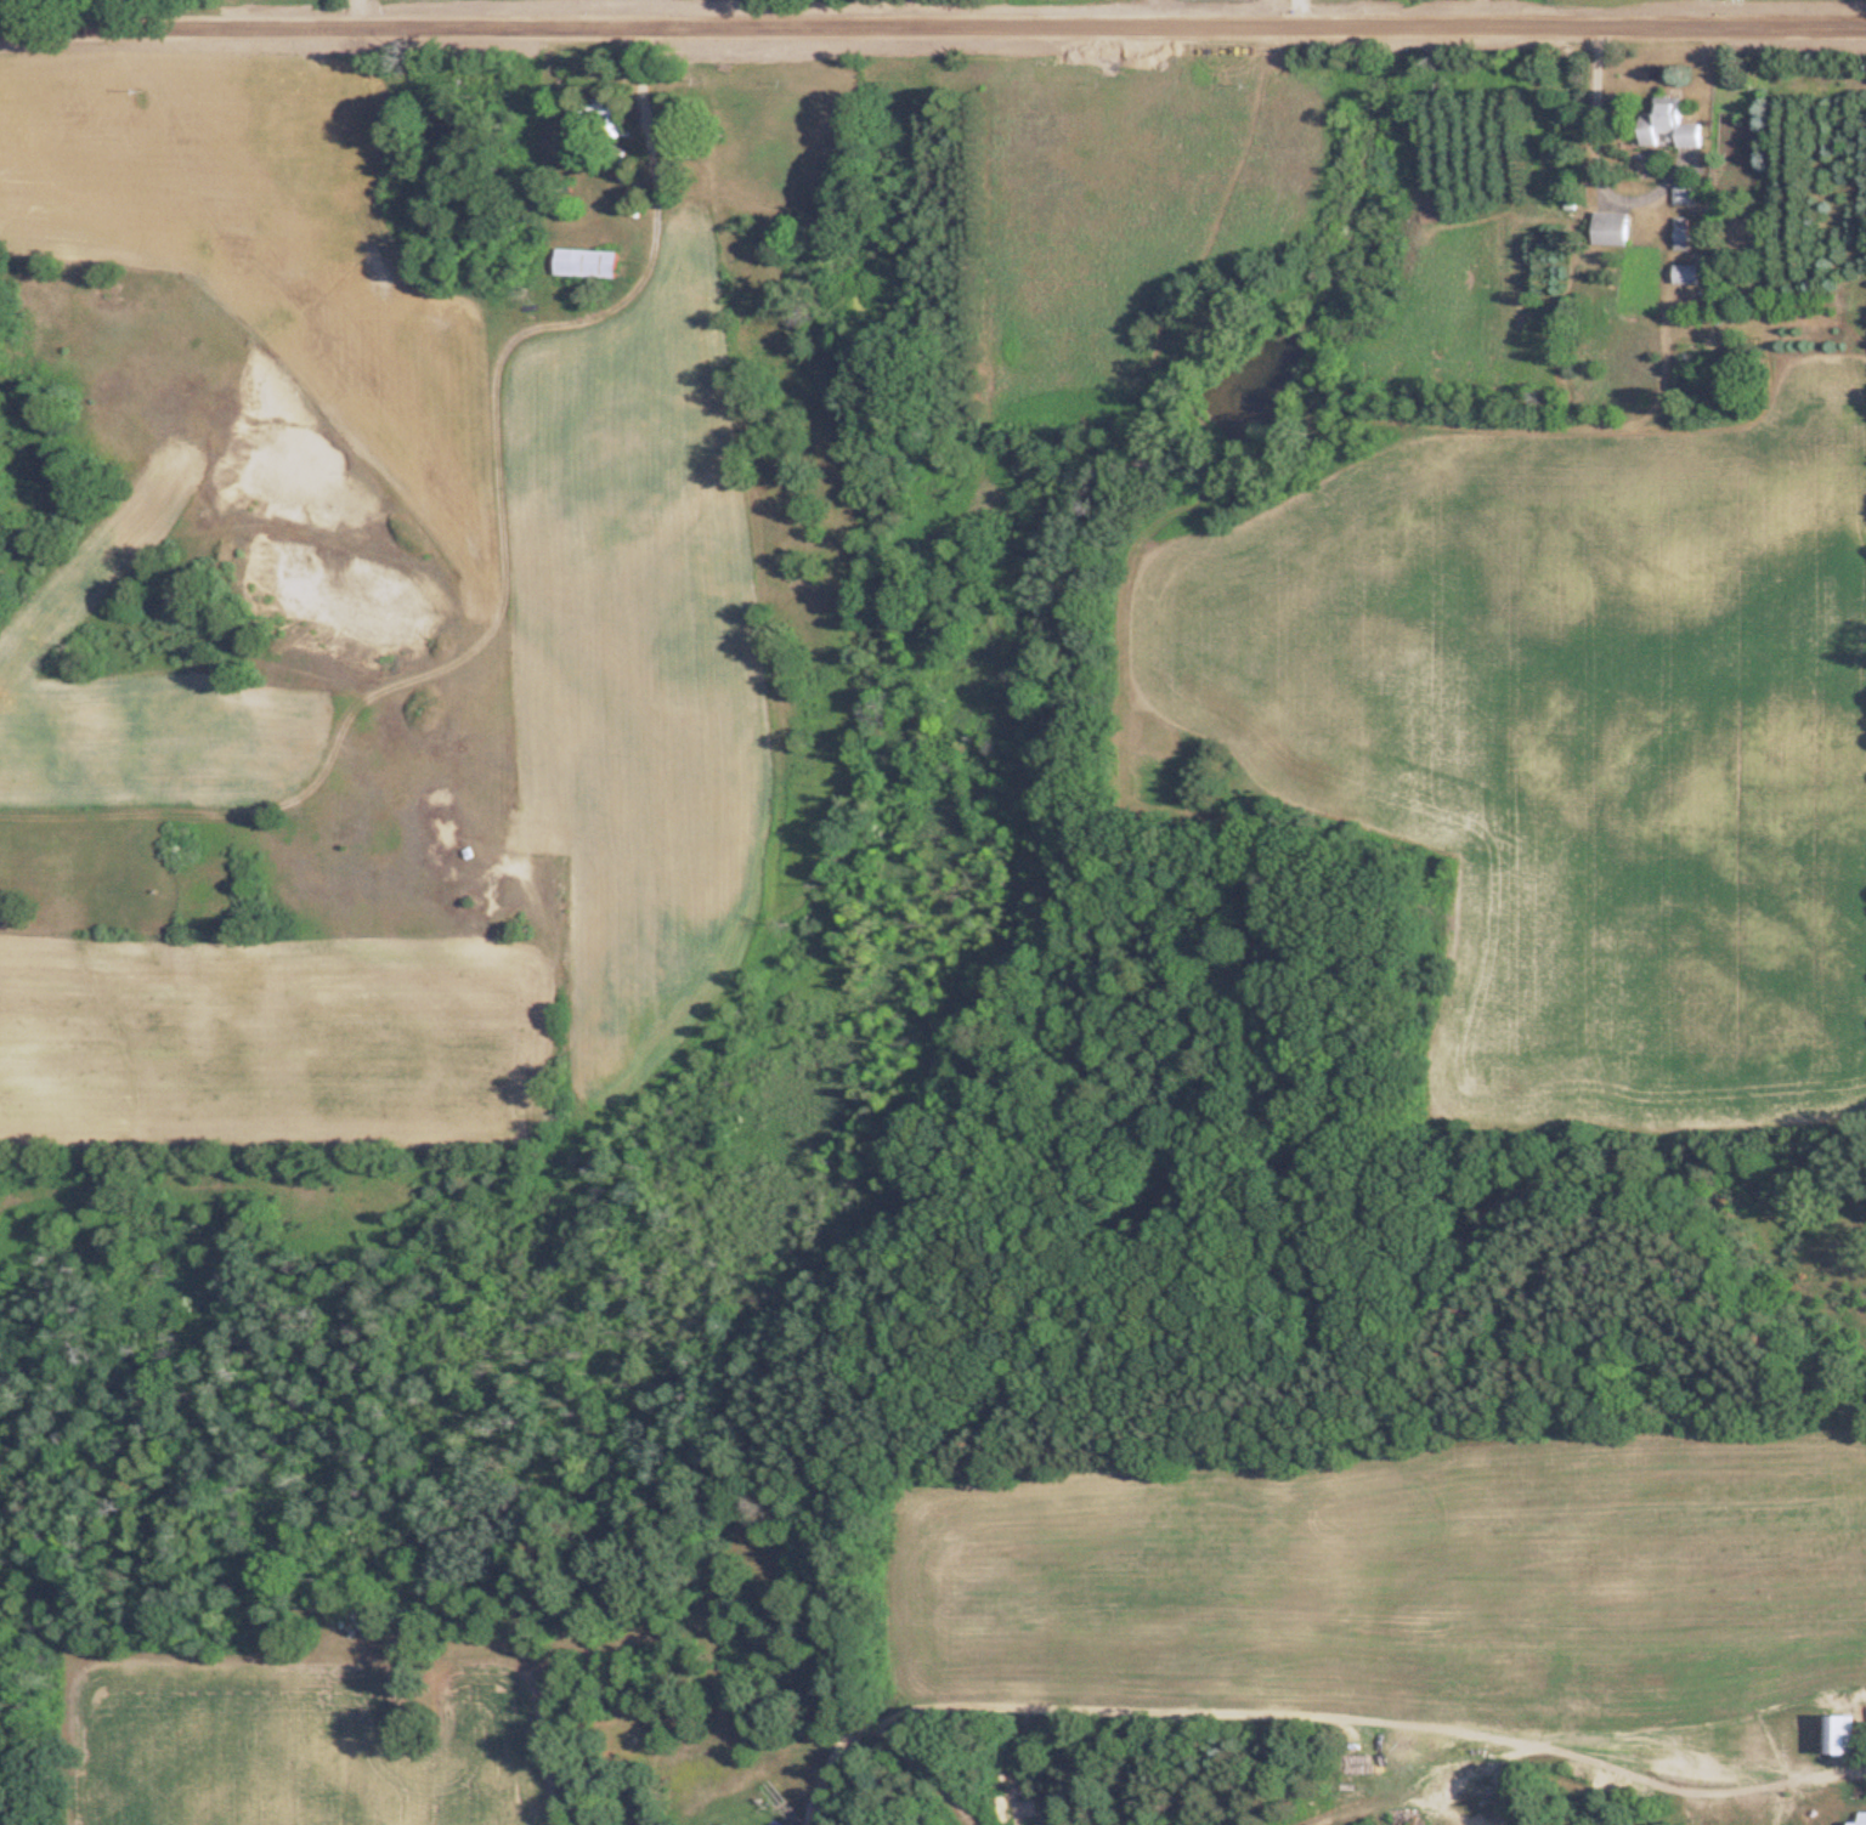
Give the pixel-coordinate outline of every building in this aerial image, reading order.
[(1678,101),(1650,101),(1650,116),(1636,116),(1636,148),(1698,149),(1699,126),(1678,126),(1678,101)] [(1588,247),(1626,247),(1626,215),(1588,215),(1588,247)] [(1686,251),(1686,218),(1670,218),(1670,251),(1686,251)] [(610,279),(611,252),(552,250),(551,276),(610,279)] [(1669,285),(1693,285),(1693,265),(1669,265),(1669,285)]
